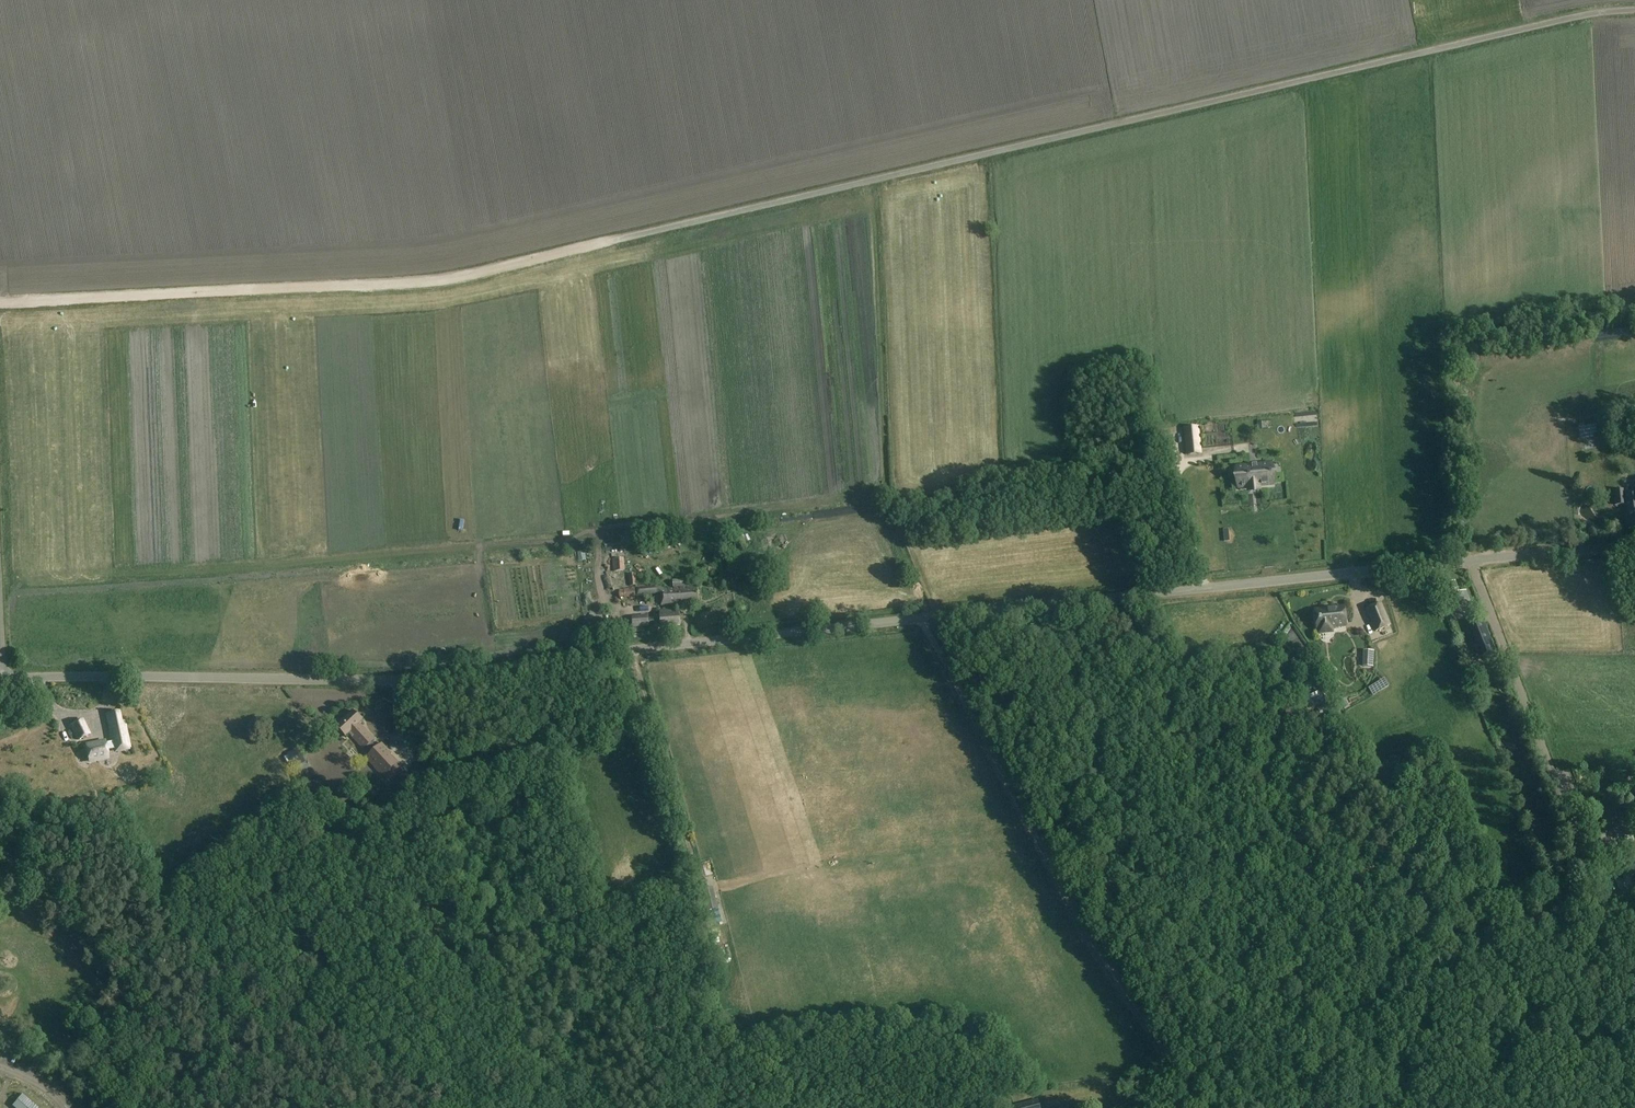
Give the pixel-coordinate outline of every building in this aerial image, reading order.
[(1183,427),(1185,448),(1199,446),(1197,426),(1183,427)] [(1558,428),(1559,438),(1574,436),(1573,427),(1558,428)] [(1634,438),(1634,430),(1627,431),(1628,439),(1634,438)] [(1236,468),(1238,488),(1246,487),(1261,486),(1273,485),(1273,484),(1271,484),(1270,476),(1271,476),(1271,473),(1270,473),(1269,465),(1271,465),(1271,464),(1236,468)] [(1625,531),(1634,530),(1634,494),(1621,495),(1625,531)] [(727,538),(729,547),(738,545),(737,536),(727,538)] [(721,553),(729,552),(726,538),(718,540),(721,553)] [(601,555),(605,599),(629,597),(628,583),(642,581),(639,552),(601,555)] [(739,567),(748,566),(746,554),(737,556),(739,567)] [(688,580),(673,581),(673,588),(689,587),(688,580)] [(1460,595),(1456,584),(1447,587),(1448,589),(1445,590),(1454,613),(1473,605),(1468,592),(1460,595)] [(697,587),(670,589),(665,590),(656,586),(636,587),(637,596),(658,594),(660,596),(661,607),(671,606),(698,604),(697,587)] [(1366,610),(1376,633),(1390,627),(1381,604),(1366,610)] [(1332,633),(1332,629),(1346,627),(1344,608),(1315,611),(1317,630),(1319,630),(1319,635),(1332,633)] [(674,610),(659,611),(660,628),(681,626),(680,612),(674,613),(674,610)] [(1364,633),(1358,611),(1350,613),(1356,635),(1364,633)] [(632,617),(633,629),(649,627),(648,616),(632,617)] [(1471,627),(1482,656),(1493,652),(1482,622),(1471,627)] [(1508,712),(1512,722),(1518,719),(1515,709),(1508,712)] [(130,748),(125,721),(121,721),(119,711),(107,714),(112,742),(106,743),(105,741),(85,745),(88,761),(108,758),(107,750),(113,748),(113,751),(130,748)] [(363,748),(366,746),(373,754),(367,760),(382,776),(398,762),(383,746),(378,750),(370,742),(373,739),(359,724),(362,720),(353,711),(337,727),(345,736),(349,733),(363,748)] [(71,725),(78,740),(89,734),(82,719),(71,725)] [(46,745),(52,742),(47,731),(42,734),(46,745)] [(288,754),(293,764),(301,759),(296,750),(288,754)] [(1628,870),(1633,868),(1629,857),(1623,859),(1628,870)] [(700,891),(705,912),(716,909),(711,888),(700,891)]
